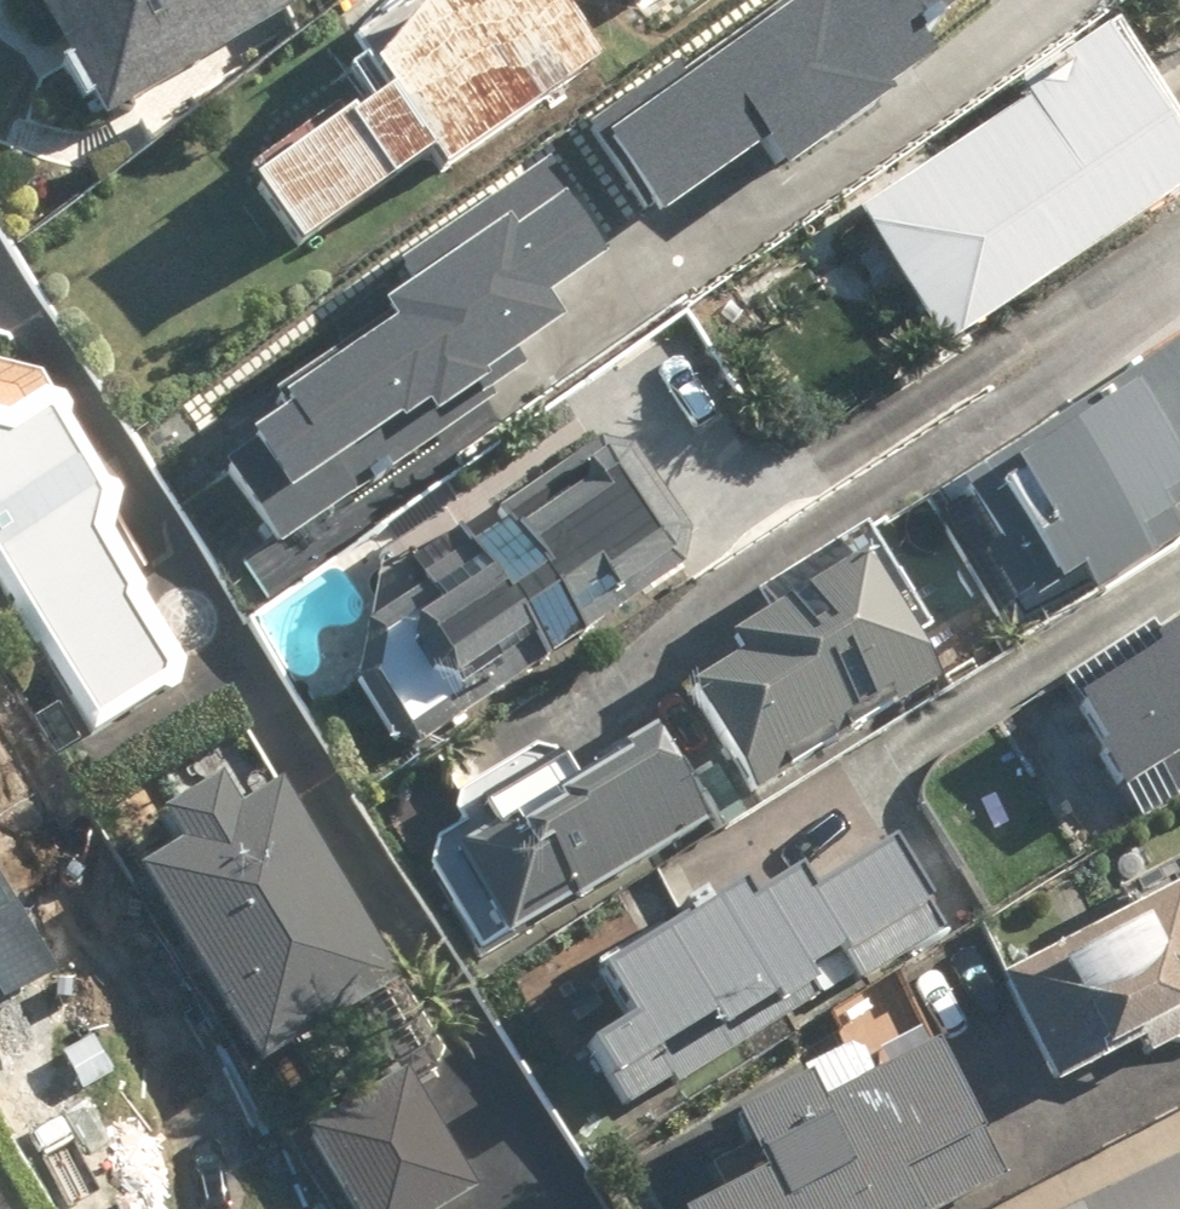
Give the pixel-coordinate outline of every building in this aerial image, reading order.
[(120,111),(305,0),(53,0),(120,111)] [(316,253),(456,150),(469,167),(624,52),(586,0),(463,0),(372,67),(392,94),(363,115),(353,101),(256,173),(316,253)] [(598,100),(660,192),(758,126),(778,157),(945,46),(914,0),(747,0),(598,100)] [(1127,25),(1031,87),(1041,103),(876,210),(963,345),(1179,203),(1179,106),(1127,25)] [(510,277),(587,218),(538,156),(236,389),(270,433),(220,471),(292,564),(411,472),(367,414),(523,294),(510,277)] [(1035,608),(1096,574),(1106,592),(1178,551),(1165,527),(1179,519),(1179,364),(978,478),(1010,534),(997,541),(1035,608)] [(7,406),(0,410),(0,577),(86,733),(196,672),(121,535),(135,495),(75,387),(37,408),(7,406)] [(378,552),(361,682),(409,754),(705,558),(621,432),(509,506),(459,498),(378,552)] [(889,548),(752,632),(764,651),(706,687),(769,790),(964,670),(889,548)] [(1118,776),(1163,750),(1179,780),(1179,626),(1074,687),(1099,731),(1094,734),(1118,776)] [(476,841),(528,930),(723,817),(671,728),(476,841)] [(261,809),(242,776),(163,823),(183,856),(144,880),(259,1073),(403,988),(287,794),(261,809)] [(794,997),(801,1008),(851,977),(844,965),(961,894),(924,834),(836,888),(826,872),(782,899),(769,877),(627,964),(655,1010),(614,1035),(639,1076),(730,1020),(737,1032),(794,997)] [(60,970),(0,874),(0,1007),(60,970)] [(1020,975),(1083,1087),(1179,1032),(1179,885),(1020,975)] [(762,1109),(795,1177),(728,1208),(961,1208),(1024,1179),(957,1041),(893,1072),(876,1037),(821,1063),(828,1077),(762,1109)] [(324,1137),(370,1208),(454,1208),(494,1184),(424,1073),(324,1137)] [(1095,1208),(1179,1208),(1179,1169),(1095,1208)] [(0,1186),(0,1208),(14,1208),(0,1186)]
